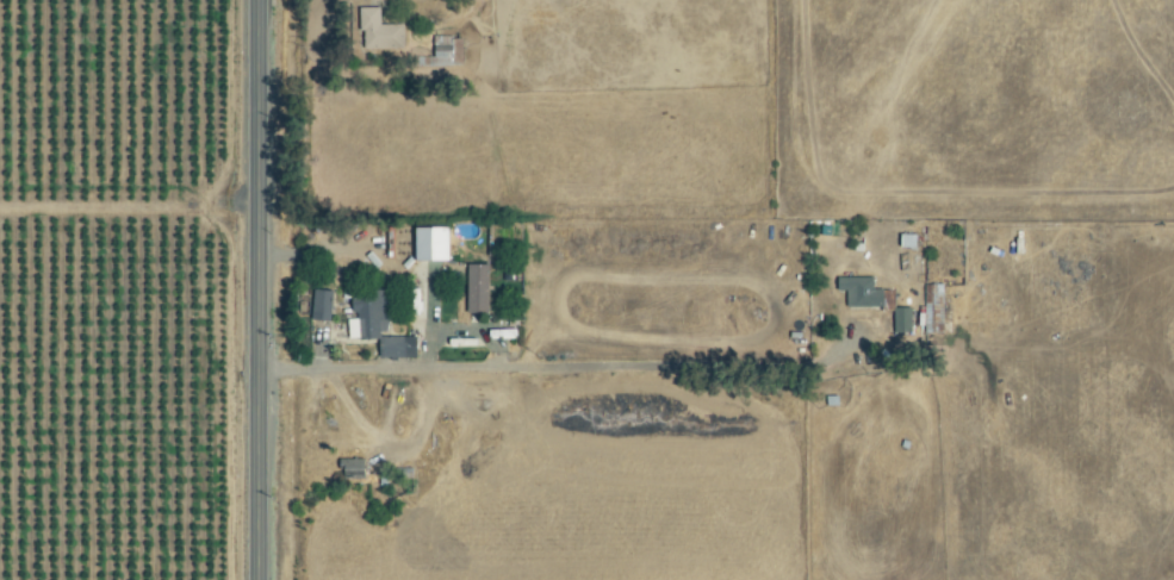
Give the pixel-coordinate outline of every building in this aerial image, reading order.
[(403,24),(381,25),(381,8),(362,8),(363,49),(403,48),(403,24)] [(453,47),(435,47),(435,65),(464,65),(463,39),(453,39),(453,47)] [(453,228),(419,228),(418,261),(452,262),(453,228)] [(469,314),(491,314),(490,265),(468,265),(469,314)] [(848,291),(848,306),(884,307),(884,289),(873,289),(874,278),(839,277),(839,290),(848,291)] [(332,321),(333,291),(313,290),(312,320),(332,321)] [(350,339),(380,339),(380,357),(418,357),(418,336),(389,336),(389,293),(353,293),(353,317),(350,317),(350,339)] [(895,335),(914,334),(913,308),(894,309),(895,335)]
